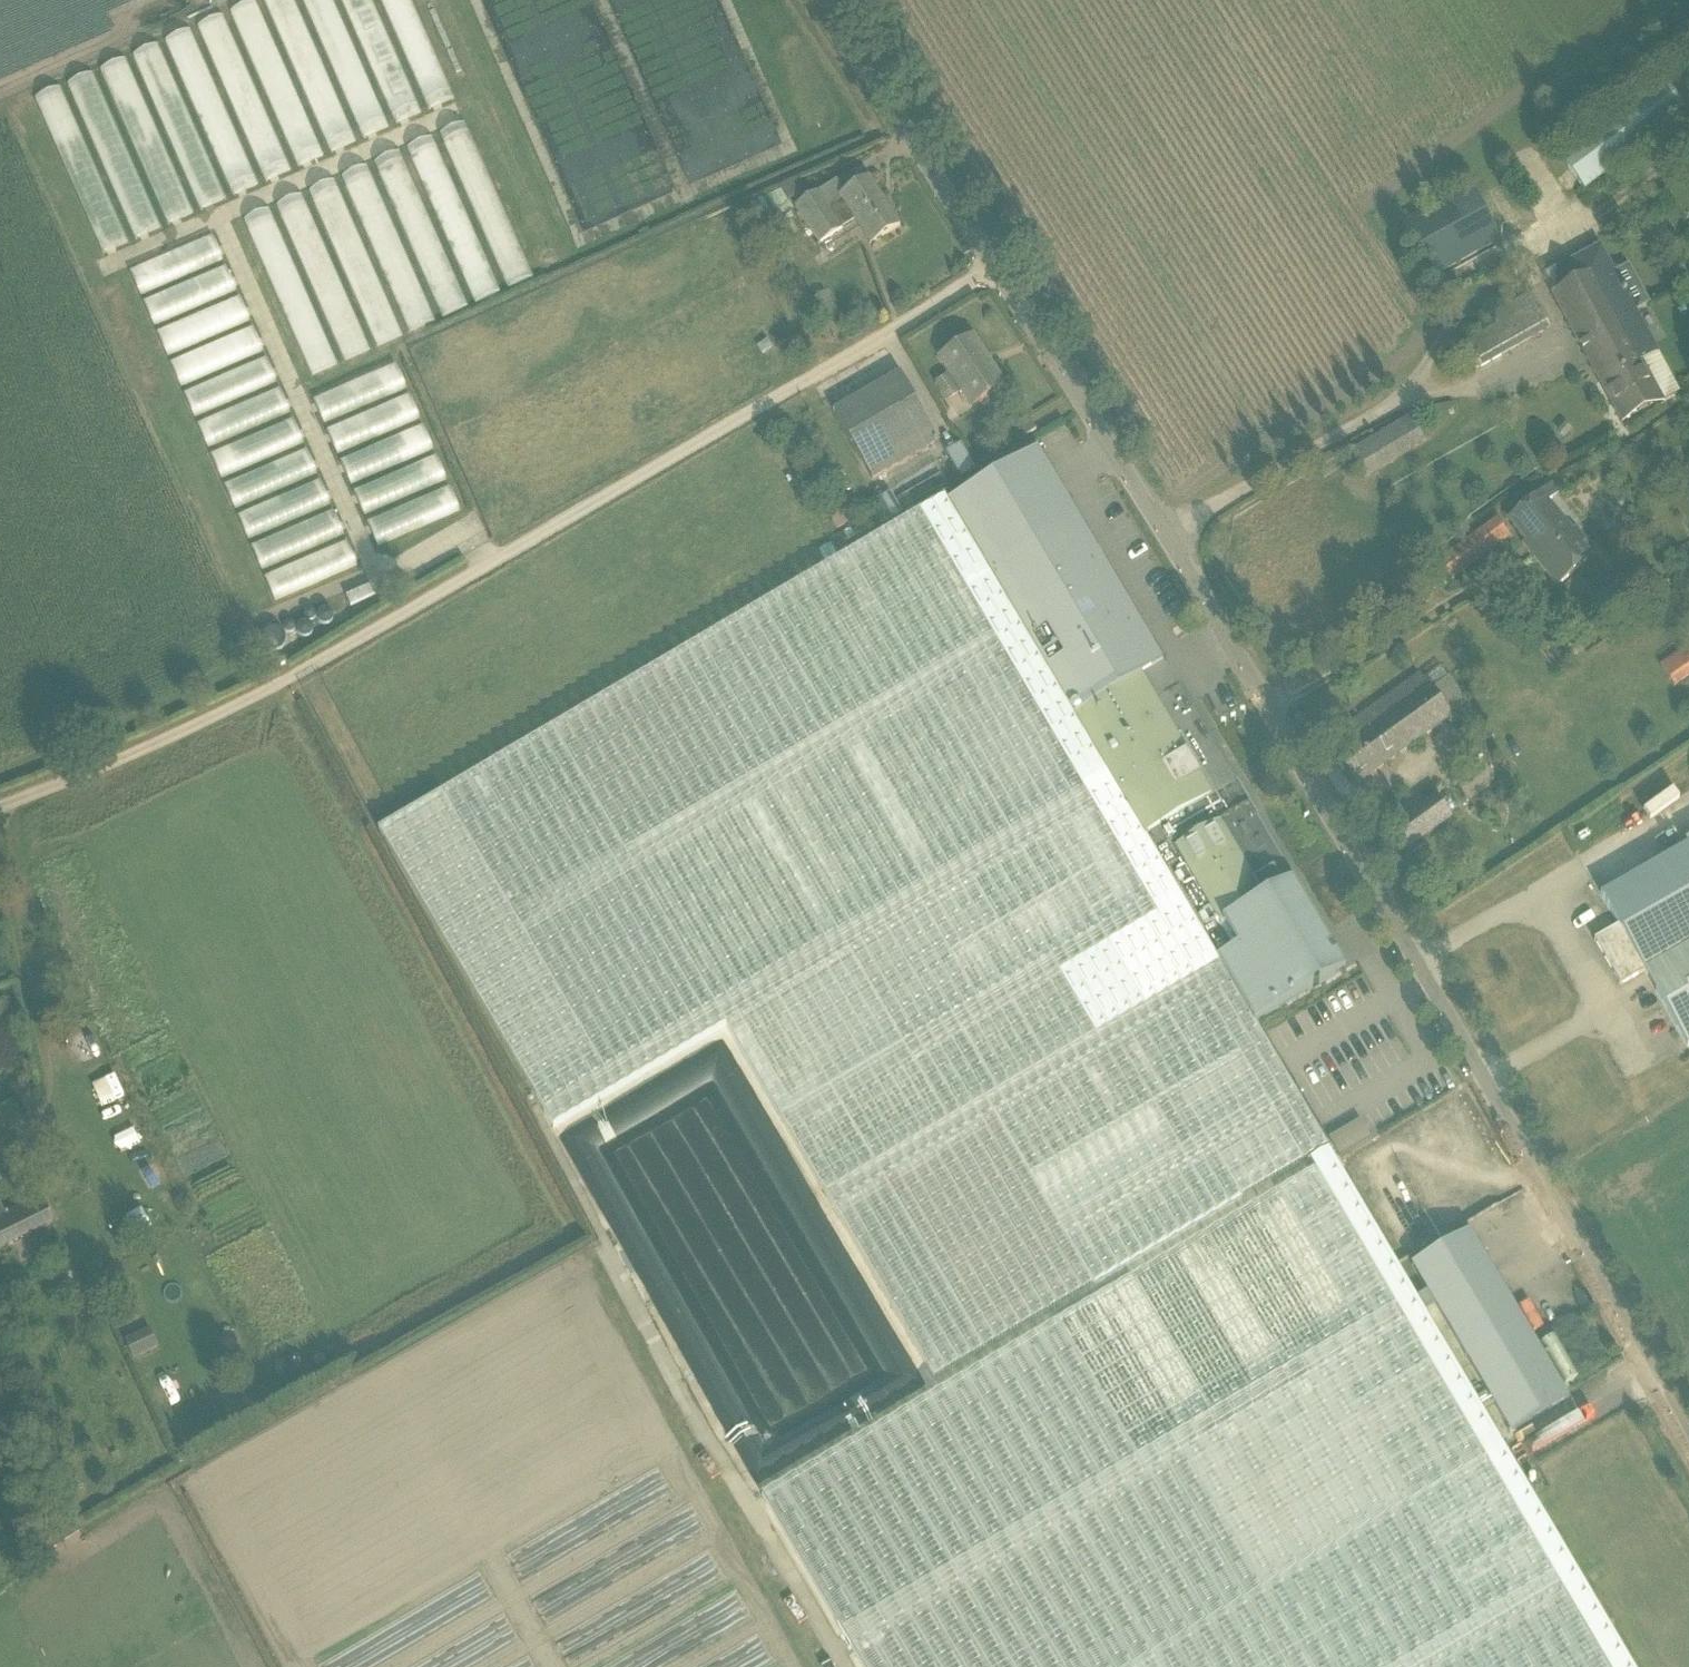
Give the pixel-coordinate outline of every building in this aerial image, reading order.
[(330,152),(354,142),(292,0),(264,0),(330,152)] [(363,138),(386,128),(331,0),(303,0),(363,138)] [(396,123),(419,113),(370,0),(342,0),(396,123)] [(429,109),(452,99),(409,0),(381,0),(429,109)] [(231,11),(298,166),(321,156),(254,1),(231,11)] [(198,26),(266,181),(289,171),(221,16),(198,26)] [(165,41),(233,196),(256,186),(188,31),(165,41)] [(133,55),(201,210),(224,200),(156,45),(133,55)] [(100,70),(168,225),(191,214),(123,60),(100,70)] [(68,84),(135,239),(158,229),(91,74),(68,84)] [(1584,193),(1687,117),(1661,81),(1559,158),(1584,193)] [(35,98),(102,253),(125,243),(58,88),(35,98)] [(438,135),(505,290),(528,280),(461,125),(438,135)] [(406,149),(473,304),(496,294),(429,139),(406,149)] [(374,163),(441,318),(464,308),(397,153),(374,163)] [(342,178),(409,333),(432,322),(365,168),(342,178)] [(900,227),(871,181),(842,199),(841,198),(828,207),(819,193),(795,209),(819,247),(856,222),(871,246),(900,227)] [(310,192),(377,347),(400,337),(333,182),(310,192)] [(794,224),(788,213),(790,212),(786,202),(799,195),(794,186),(751,208),(757,220),(749,224),(763,251),(789,237),(778,218),(780,217),(786,228),(794,224)] [(1501,240),(1472,186),(1401,225),(1430,278),(1501,240)] [(278,206),(346,361),(369,351),(302,196),(278,206)] [(246,220),(313,375),(336,365),(269,210),(246,220)] [(130,272),(140,296),(222,261),(212,236),(130,272)] [(1598,247),(1562,267),(1543,277),(1578,342),(1633,312),(1609,268),(1598,247)] [(143,302),(154,326),(236,291),(225,267),(143,302)] [(157,332),(167,357),(250,322),(239,297),(157,332)] [(1633,312),(1578,342),(1622,423),(1664,402),(1643,364),(1657,356),(1633,312)] [(170,363),(181,387),(263,352),(253,328),(170,363)] [(972,406),(985,398),(1004,386),(1003,385),(1001,386),(984,360),(986,359),(972,338),(940,359),(972,406)] [(184,393),(194,418),(276,383),(266,358),(184,393)] [(313,400),(324,424),(405,389),(395,365),(313,400)] [(872,480),(939,442),(900,374),(834,412),(872,480)] [(197,424),(207,449),(290,414),(279,389),(197,424)] [(326,430),(337,455),(418,420),(408,395),(326,430)] [(1408,418),(1349,449),(1364,477),(1423,446),(1408,418)] [(1036,432),(1028,419),(1018,424),(1027,438),(1036,432)] [(211,455),(221,480),(304,444),(293,420),(211,455)] [(340,461),(350,486),(432,450),(421,426),(340,461)] [(1553,459),(1561,445),(1550,438),(1542,452),(1553,459)] [(961,480),(976,472),(961,445),(945,454),(961,480)] [(224,485),(235,510),(317,475),(306,450),(224,485)] [(1256,1024),(1316,988),(1347,970),(1237,785),(1165,663),(1163,664),(1158,655),(1159,654),(1104,559),(1102,560),(1065,497),(1042,511),(1029,489),(1052,475),(1037,450),(949,502),(1146,839),(1219,963),(1220,964),(1228,978),(1256,1024)] [(354,492),(364,516),(446,481),(435,457),(354,492)] [(237,516),(248,540),(330,505),(320,481),(237,516)] [(1532,556),(1557,588),(1583,568),(1581,565),(1596,553),(1575,529),(1572,531),(1549,503),(1561,493),(1554,484),(1509,519),(1528,543),(1533,539),(1541,549),(1532,556)] [(367,522),(378,547),(459,512),(449,487),(367,522)] [(891,492),(874,503),(886,525),(903,514),(891,492)] [(675,657),(379,831),(554,1128),(726,1026),(825,1196),(934,1382),(1310,1162),(1328,1151),(1332,1149),(1313,1116),(1256,1024),(1228,978),(1220,964),(1219,963),(1146,839),(949,502),(945,497),(827,567),(675,657)] [(251,546),(261,571),(343,536),(333,511),(251,546)] [(840,515),(830,521),(836,531),(846,525),(840,515)] [(1496,520),(1432,567),(1446,585),(1510,538),(1496,520)] [(264,577),(275,602),(357,567),(346,542),(264,577)] [(1661,665),(1676,687),(1688,679),(1688,646),(1661,665)] [(1450,720),(1448,717),(1430,691),(1419,675),(1344,729),(1354,743),(1334,757),(1355,786),(1450,720)] [(1406,854),(1422,843),(1409,825),(1393,836),(1406,854)] [(1619,884),(1600,896),(1618,926),(1594,940),(1621,986),(1644,972),(1655,992),(1688,1048),(1688,844),(1619,884)] [(1371,1141),(1360,1122),(1329,1140),(1340,1159),(1371,1141)] [(1314,1170),(899,1414),(762,1495),(863,1666),(1632,1666),(1504,1450),(1328,1151),(1310,1162),(1314,1170)] [(7,1216),(0,1203),(0,1251),(55,1223),(42,1199),(7,1216)] [(1549,1411),(1542,1399),(1552,1394),(1562,1388),(1470,1233),(1411,1268),(1426,1294),(1419,1298),(1426,1310),(1433,1305),(1509,1434),(1549,1411)] [(133,1361),(150,1354),(141,1334),(125,1341),(133,1361)] [(322,1356),(314,1361),(318,1370),(327,1365),(322,1356)] [(1568,1399),(1562,1388),(1552,1394),(1559,1405),(1568,1399)] [(1549,1411),(1559,1405),(1552,1394),(1542,1399),(1549,1411)]
